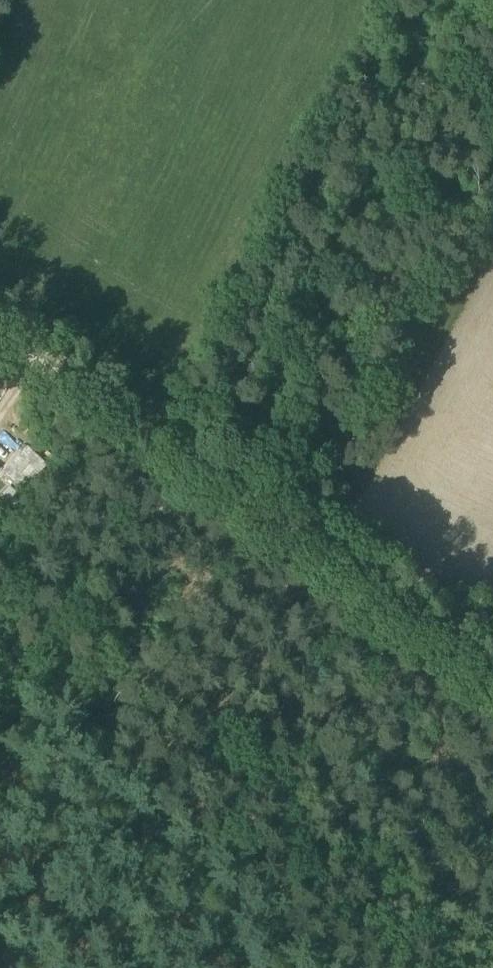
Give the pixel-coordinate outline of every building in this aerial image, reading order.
[(1,496),(21,513),(29,505),(9,487),(1,496)] [(17,517),(0,501),(0,518),(9,526),(17,517)]
